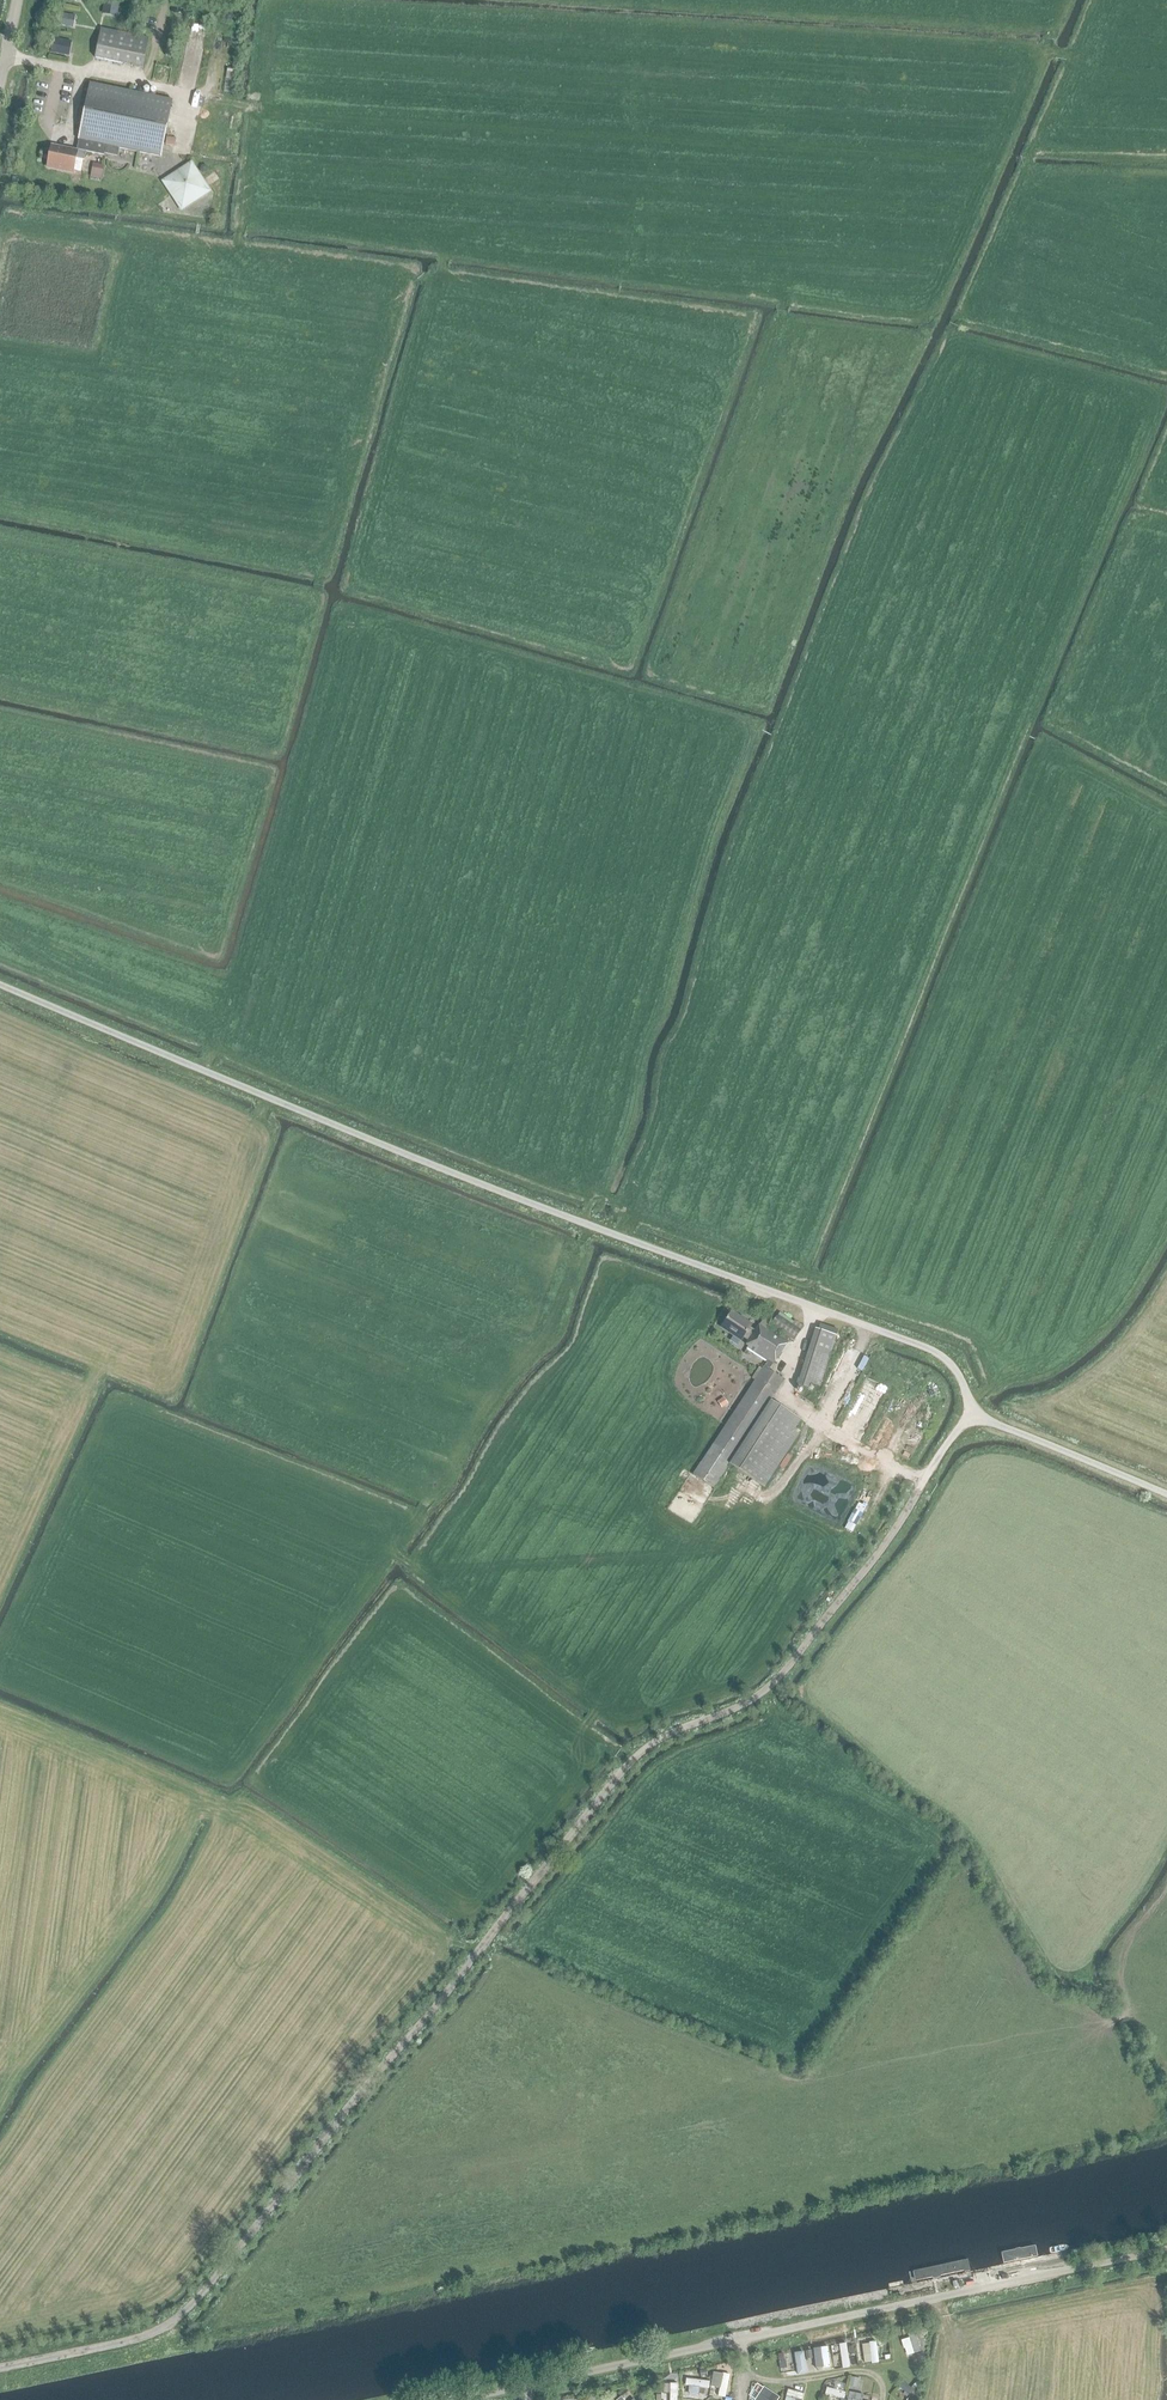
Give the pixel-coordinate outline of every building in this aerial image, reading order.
[(119,0),(105,0),(103,9),(117,12),(119,0)] [(71,16),(60,14),(58,25),(69,27),(71,16)] [(192,36),(207,38),(208,26),(194,24),(192,36)] [(102,30),(96,58),(144,68),(150,39),(102,30)] [(51,53),(64,55),(66,41),(53,39),(51,53)] [(77,151),(87,152),(105,156),(107,146),(161,157),(173,101),(90,84),(79,140),(79,141),(77,151)] [(174,146),(175,139),(166,137),(165,145),(174,146)] [(85,161),(87,152),(77,151),(77,153),(52,147),(48,167),(74,173),(77,159),(85,161)] [(101,178),(104,164),(97,163),(95,172),(91,171),(90,176),(101,178)] [(207,172),(208,168),(206,164),(202,164),(200,168),(202,172),(207,172)] [(165,183),(182,209),(208,192),(191,166),(165,183)] [(784,1335),(781,1339),(766,1329),(771,1322),(764,1318),(758,1327),(757,1326),(754,1332),(749,1328),(750,1326),(730,1313),(720,1328),(740,1341),(742,1338),(747,1341),(745,1344),(748,1346),(746,1349),(766,1363),(693,1474),(714,1487),(729,1463),(764,1486),(799,1434),(794,1431),(801,1420),(771,1400),(783,1382),(768,1372),(789,1339),(793,1342),(800,1332),(804,1326),(794,1320),(791,1325),(778,1316),(771,1326),(784,1335)] [(810,1347),(831,1354),(837,1336),(816,1329),(810,1347)] [(860,1367),(866,1370),(872,1358),(866,1355),(860,1367)] [(856,1532),(866,1512),(857,1508),(847,1527),(856,1532)] [(1059,2240),(1041,2245),(1043,2255),(1062,2250),(1059,2240)] [(1036,2245),(978,2257),(981,2271),(1039,2259),(1036,2245)] [(907,2272),(910,2286),(969,2274),(966,2260),(907,2272)] [(919,2359),(924,2359),(921,2335),(904,2337),(907,2355),(919,2354),(919,2359)] [(880,2341),(866,2342),(867,2362),(881,2362),(880,2341)] [(850,2342),(842,2343),(845,2367),(853,2366),(850,2342)] [(841,2343),(833,2344),(835,2353),(843,2351),(841,2343)] [(832,2345),(816,2346),(818,2367),(833,2366),(832,2345)] [(797,2351),(800,2374),(810,2373),(807,2350),(797,2351)] [(789,2352),(782,2353),(783,2368),(790,2367),(789,2352)] [(720,2396),(730,2396),(732,2373),(715,2371),(714,2386),(721,2387),(720,2396)] [(851,2376),(850,2387),(860,2387),(861,2377),(851,2376)] [(688,2385),(692,2385),(691,2393),(702,2395),(703,2386),(712,2388),(713,2380),(689,2377),(688,2385)] [(913,2395),(917,2389),(905,2379),(901,2385),(913,2395)] [(673,2382),(673,2399),(681,2399),(681,2382),(673,2382)] [(758,2399),(783,2399),(784,2398),(761,2382),(751,2395),(758,2399)] [(900,2399),(906,2399),(911,2395),(901,2385),(893,2392),(900,2399)] [(828,2393),(847,2398),(848,2391),(829,2386),(828,2393)] [(806,2392),(790,2389),(788,2399),(805,2399),(806,2392)] [(866,2393),(851,2391),(850,2399),(866,2399),(866,2393)]
